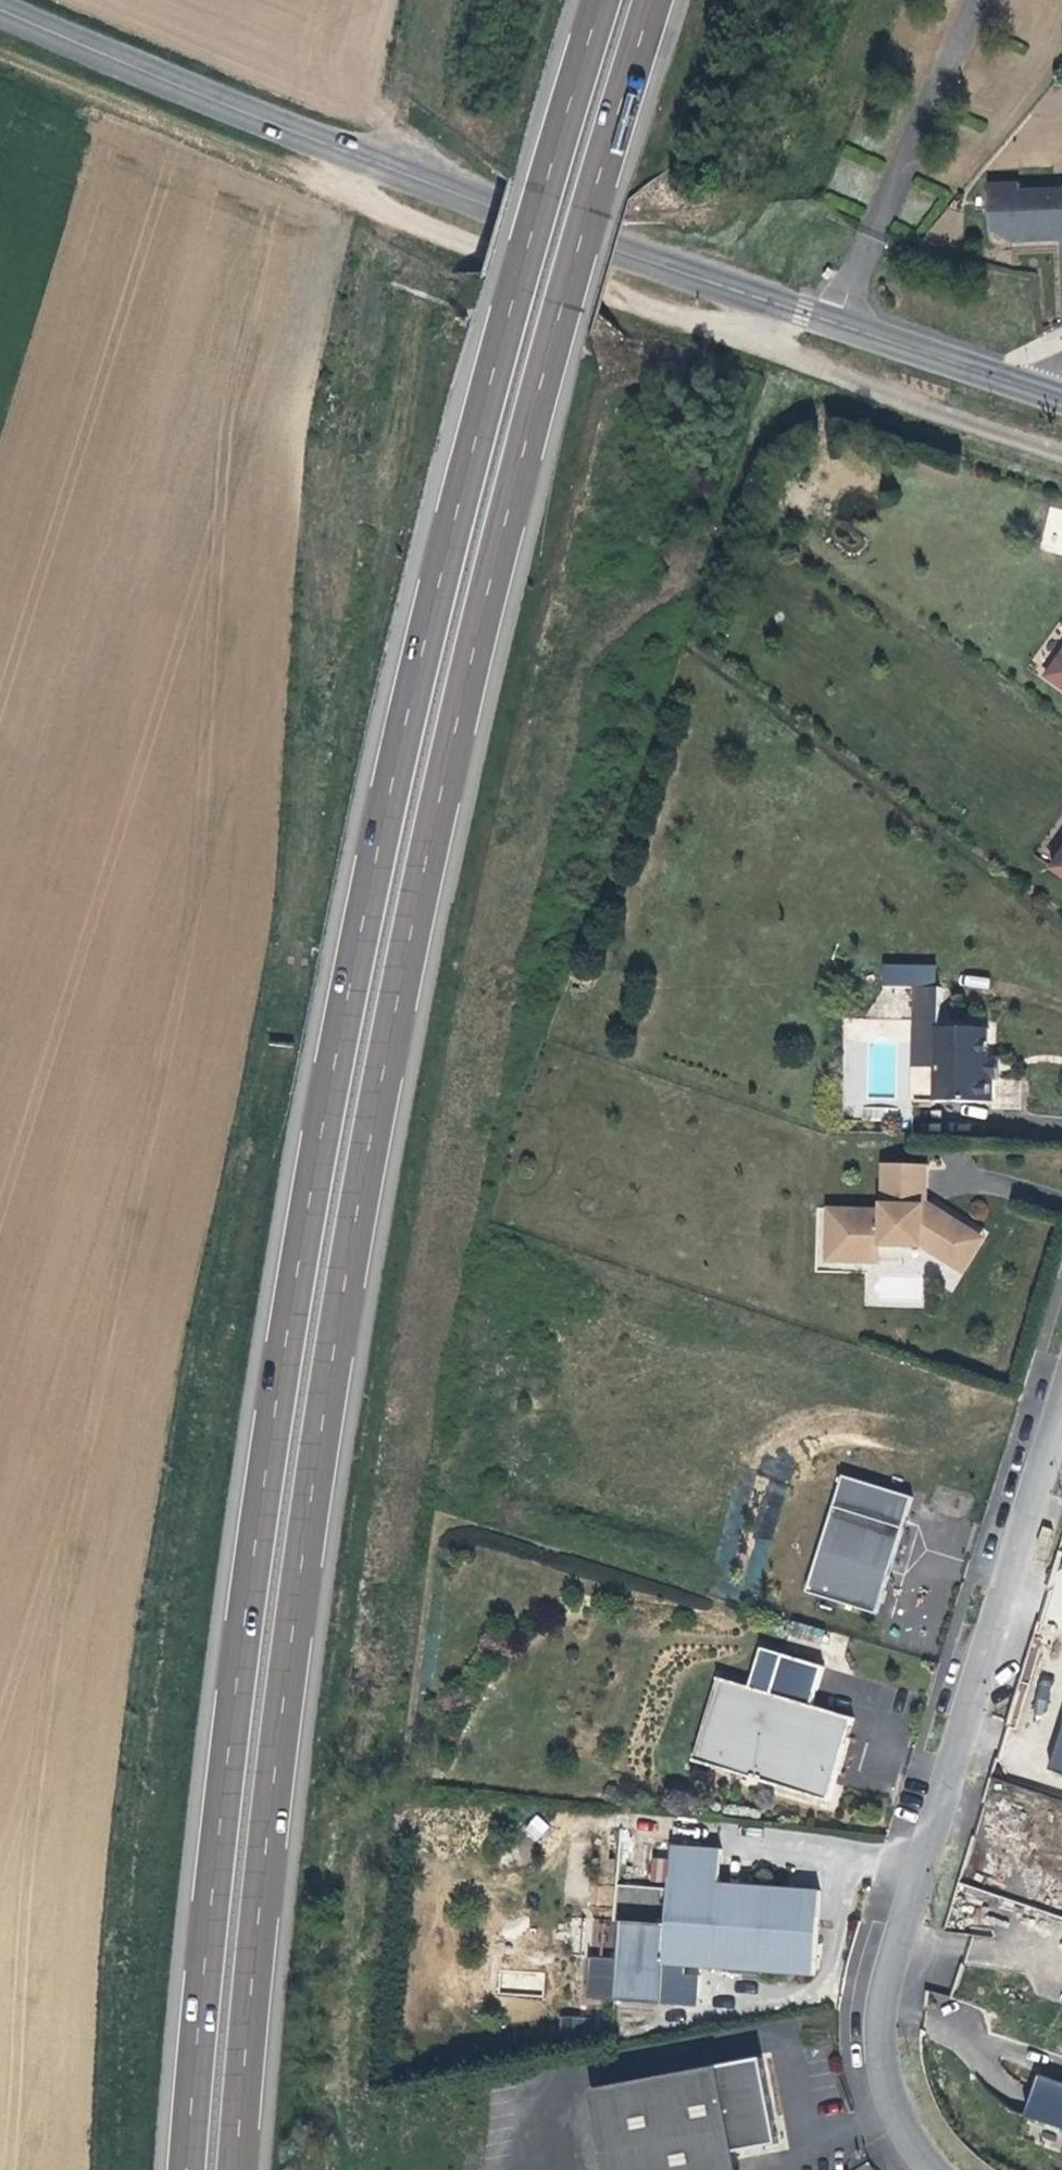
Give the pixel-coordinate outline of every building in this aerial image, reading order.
[(1019,184),(1019,191),(1061,189),(1061,182),(1019,184)] [(1019,191),(1019,184),(989,185),(991,232),(1020,230),(1021,240),(1045,239),(1057,239),(1057,232),(1061,232),(1061,189),(1019,191)] [(1020,230),(991,232),(1009,241),(1021,240),(1020,230)] [(1061,555),(1061,509),(1050,506),(1039,549),(1061,555)] [(1046,677),(1061,688),(1061,654),(1046,677)] [(1053,869),(1061,876),(1061,856),(1053,869)] [(939,1020),(940,988),(916,987),(915,1020),(939,1020)] [(936,1068),(936,1028),(939,1027),(939,1020),(915,1020),(915,1027),(914,1068),(936,1068)] [(989,1029),(936,1028),(936,1068),(935,1102),(993,1103),(993,1109),(1021,1109),(1022,1080),(1000,1079),(994,1079),(993,1077),(988,1077),(988,1059),(989,1029)] [(1000,1059),(988,1059),(988,1077),(993,1077),(994,1079),(1000,1079),(1000,1069),(1000,1059)] [(956,1268),(977,1234),(947,1215),(937,1209),(935,1212),(927,1207),(927,1203),(928,1165),(883,1164),(881,1210),(827,1208),(825,1262),(881,1264),(882,1247),(904,1247),(923,1248),(956,1268)] [(937,1209),(927,1203),(927,1207),(935,1212),(937,1209)] [(977,1234),(956,1268),(964,1273),(985,1239),(977,1234)] [(904,1247),(882,1247),(881,1264),(903,1264),(904,1247)] [(912,1496),(842,1477),(807,1592),(877,1614),(891,1567),(912,1496)] [(843,1752),(853,1718),(814,1706),(823,1667),(762,1649),(751,1686),(733,1682),(708,1765),(828,1801),(843,1752)] [(708,1765),(733,1682),(718,1677),(692,1760),(708,1765)] [(1050,1767),(1061,1771),(1061,1732),(1050,1767)] [(536,1842),(549,1826),(535,1815),(522,1831),(536,1842)] [(695,1848),(672,1846),(666,1925),(620,1921),(614,2001),(661,2004),(664,1965),(692,1967),(814,1976),(820,1891),(720,1884),(722,1850),(695,1848)] [(591,2090),(606,2169),(739,2169),(736,2152),(778,2144),(769,2095),(762,2058),(591,2090)] [(1039,2075),(1025,2116),(1061,2129),(1061,2083),(1039,2075)]
